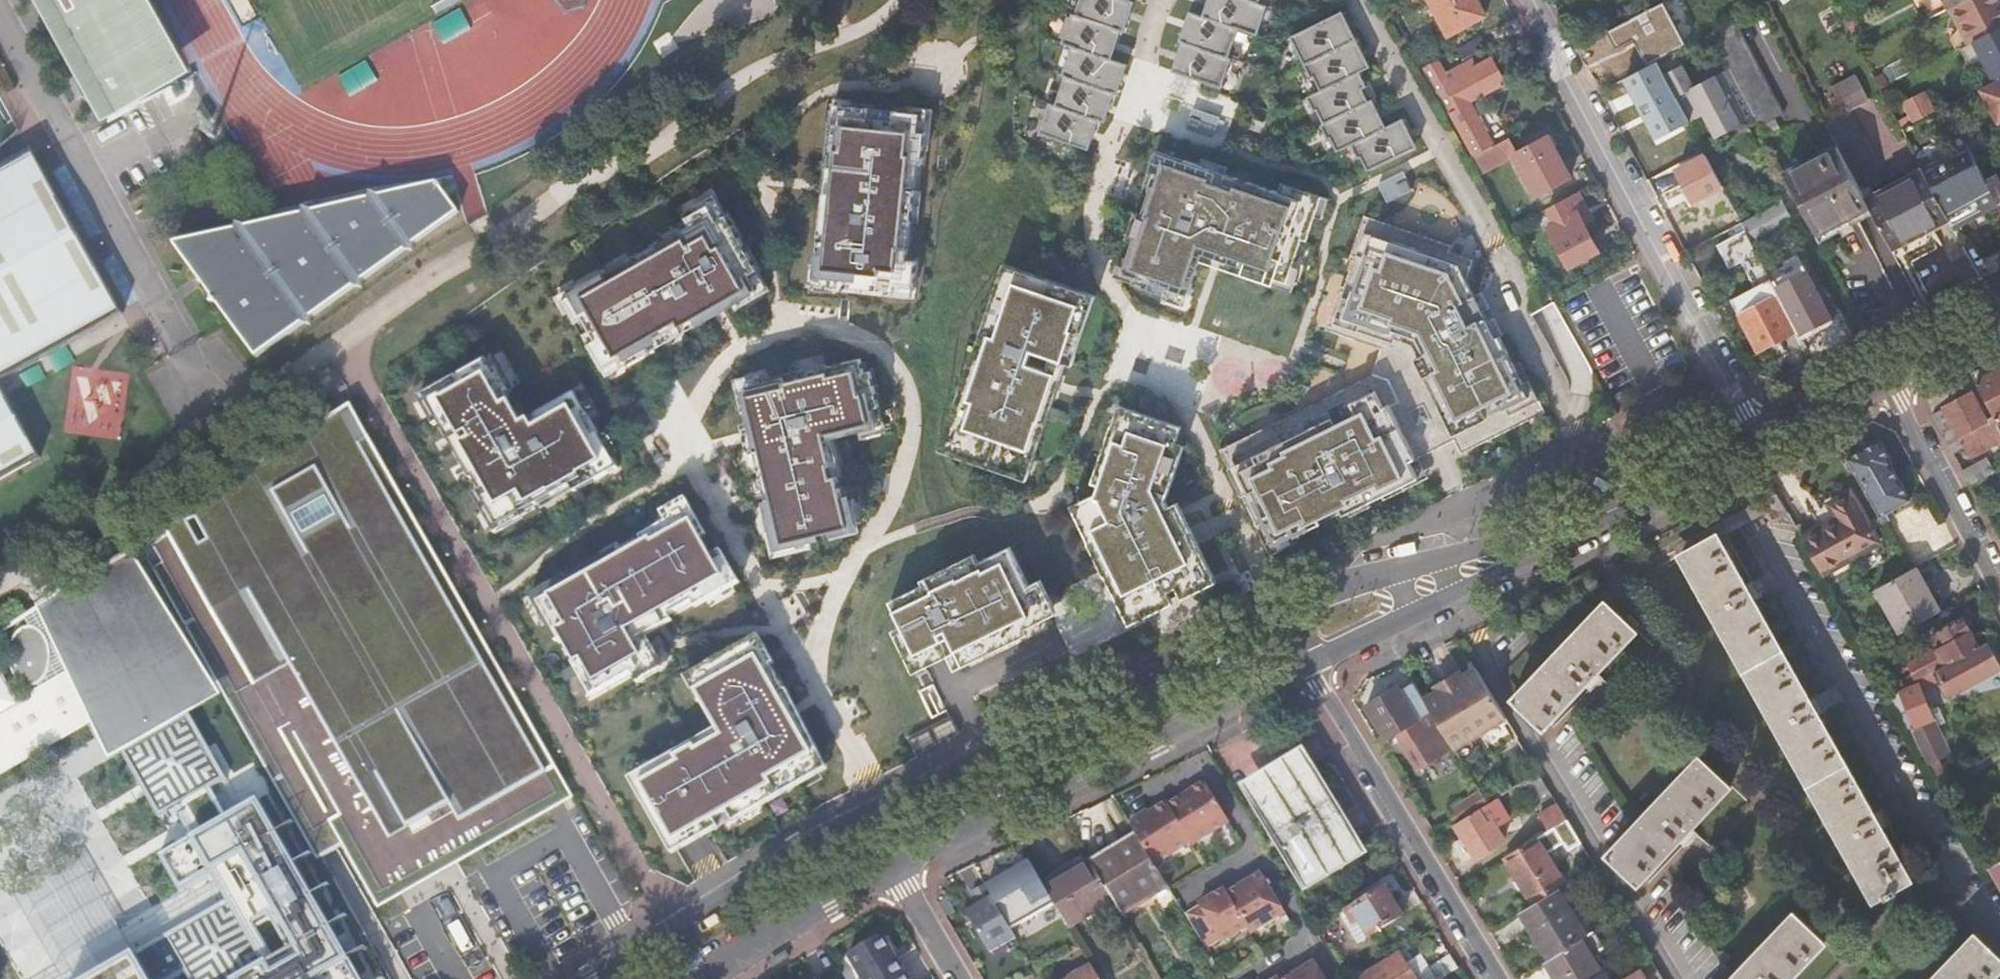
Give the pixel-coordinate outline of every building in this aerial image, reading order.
[(155,0),(46,0),(114,125),(198,80),(155,0)] [(1119,0),(1084,0),(1084,2),(1078,19),(1124,34),(1127,34),(1136,5),(1119,0)] [(1243,0),(1208,0),(1202,19),(1235,29),(1250,34),(1259,5),(1256,4),(1243,0)] [(1448,36),(1485,16),(1477,0),(1429,0),(1448,36)] [(1956,5),(1974,40),(1999,26),(1999,4),(1998,0),(1965,0),(1956,5)] [(1264,7),(1259,5),(1250,34),(1255,36),(1264,7)] [(1343,12),(1292,37),(1306,64),(1356,40),(1343,12)] [(1202,19),(1187,14),(1178,43),(1180,44),(1226,58),(1226,57),(1230,47),(1235,29),(1202,19)] [(1078,19),(1075,18),(1074,22),(1067,44),(1066,48),(1077,51),(1082,52),(1115,63),(1124,34),(1078,19)] [(1063,43),(1067,44),(1074,22),(1070,21),(1063,43)] [(1754,118),(1764,136),(1788,124),(1734,21),(1710,34),(1728,68),(1754,118)] [(1657,60),(1671,53),(1663,40),(1640,52),(1625,25),(1591,44),(1599,58),(1594,60),(1599,69),(1603,66),(1605,68),(1599,71),(1605,81),(1610,78),(1611,80),(1627,72),(1629,76),(1657,60)] [(1974,40),(1995,80),(1999,78),(1999,26),(1974,40)] [(1481,35),(1457,48),(1463,59),(1487,46),(1481,35)] [(1356,40),(1306,64),(1311,76),(1314,75),(1322,90),(1358,73),(1370,67),(1356,40)] [(1226,58),(1180,44),(1171,73),(1203,83),(1219,88),(1228,59),(1226,58)] [(1239,50),(1230,47),(1226,57),(1235,60),(1239,50)] [(1070,81),(1073,82),(1082,52),(1077,51),(1068,80),(1070,81)] [(1115,63),(1082,52),(1073,82),(1118,96),(1121,97),(1130,68),(1115,63)] [(1673,52),(1671,53),(1657,60),(1689,122),(1690,122),(1701,116),(1713,139),(1754,118),(1728,68),(1692,87),(1673,52)] [(1420,68),(1471,157),(1491,147),(1468,103),(1504,84),(1491,59),(1469,71),(1466,64),(1444,75),(1435,60),(1420,68)] [(1689,122),(1657,60),(1627,78),(1658,138),(1689,122)] [(1322,90),(1307,98),(1313,109),(1316,108),(1323,124),(1367,103),(1359,87),(1363,85),(1358,73),(1322,90)] [(1995,80),(1987,85),(1999,110),(1999,78),(1995,80)] [(1073,82),(1070,81),(1065,97),(1062,107),(1061,110),(1103,123),(1109,125),(1118,96),(1073,82)] [(1376,98),(1368,82),(1363,85),(1359,87),(1367,103),(1371,101),(1376,98)] [(1218,92),(1219,88),(1203,83),(1201,87),(1218,92)] [(1987,85),(1983,87),(1999,120),(1999,110),(1987,85)] [(1053,104),(1062,107),(1065,97),(1056,94),(1053,104)] [(1204,94),(1204,101),(1190,100),(1189,115),(1196,115),(1195,136),(1231,138),(1233,95),(1204,94)] [(1934,113),(1924,94),(1906,104),(1916,122),(1934,113)] [(1323,124),(1320,125),(1326,137),(1329,135),(1336,151),(1350,144),(1384,128),(1371,101),(1367,103),(1323,124)] [(843,110),(854,111),(854,106),(838,105),(836,129),(841,129),(843,110)] [(1061,110),(1055,108),(1046,137),(1062,142),(1094,152),(1103,123),(1061,110)] [(917,186),(919,170),(919,169),(926,170),(930,138),(923,138),(925,119),(904,116),(897,116),(896,124),(869,121),(869,113),(854,111),(843,110),(841,129),(836,129),(833,158),(838,159),(837,170),(835,185),(827,184),(827,186),(822,231),(832,232),(830,254),(818,252),(816,266),(814,288),(913,298),(917,263),(909,262),(912,241),(913,231),(903,230),(905,204),(915,205),(916,195),(917,186)] [(923,138),(930,138),(932,114),(905,111),(904,116),(925,119),(923,138)] [(896,124),(897,116),(869,113),(869,121),(896,124)] [(1384,128),(1350,144),(1356,156),(1359,155),(1366,170),(1414,148),(1401,120),(1384,128)] [(1518,152),(1514,154),(1536,195),(1571,176),(1555,147),(1557,146),(1551,136),(1550,137),(1549,135),(1518,152)] [(1061,146),(1062,142),(1046,137),(1045,141),(1061,146)] [(1925,172),(1944,210),(1960,201),(1965,211),(1995,195),(1988,181),(1966,141),(1921,165),(1925,172)] [(1471,157),(1480,172),(1510,156),(1502,142),(1491,147),(1471,157)] [(1784,174),(1816,235),(1869,207),(1867,203),(1837,146),(1784,174)] [(1160,150),(1154,170),(1148,186),(1146,194),(1153,196),(1156,186),(1161,170),(1164,160),(1185,167),(1188,159),(1160,150)] [(1207,158),(1205,165),(1220,170),(1217,177),(1236,183),(1239,175),(1230,172),(1231,170),(1232,165),(1207,158)] [(1275,186),(1239,175),(1236,183),(1217,177),(1220,170),(1205,165),(1188,159),(1185,167),(1164,160),(1161,170),(1156,186),(1153,196),(1148,212),(1146,216),(1149,217),(1142,240),(1139,239),(1138,243),(1130,268),(1128,274),(1141,278),(1139,284),(1188,299),(1203,251),(1205,244),(1245,257),(1243,264),(1277,274),(1293,279),(1297,267),(1307,235),(1313,237),(1325,199),(1299,191),(1298,193),(1275,186)] [(1873,214),(1891,248),(1949,218),(1944,210),(1925,172),(1867,203),(1869,207),(1873,214)] [(1995,195),(1999,205),(1999,179),(1998,176),(1988,181),(1995,195)] [(236,224),(173,239),(203,280),(213,292),(212,299),(218,300),(257,354),(303,319),(311,321),(312,314),(355,283),(362,284),(363,277),(406,246),(413,248),(414,241),(459,209),(437,178),(376,192),(371,188),(367,194),(309,207),(304,204),(301,209),(245,222),(239,218),(236,224)] [(1578,191),(1548,207),(1557,224),(1549,228),(1569,265),(1597,250),(1584,225),(1593,219),(1578,191)] [(913,231),(912,241),(919,242),(924,196),(916,195),(915,205),(905,204),(903,230),(913,231)] [(714,205),(722,219),(728,216),(717,197),(697,208),(700,213),(714,205)] [(589,346),(603,370),(620,360),(622,365),(646,351),(643,345),(666,332),(669,338),(712,314),(707,305),(725,295),(730,303),(733,307),(762,290),(722,219),(714,205),(700,213),(674,228),(678,235),(651,250),(654,256),(637,266),(634,260),(607,276),(603,268),(576,284),(560,293),(569,309),(576,322),(582,318),(596,342),(589,346)] [(1131,241),(1138,243),(1139,239),(1142,240),(1149,217),(1146,216),(1148,212),(1141,209),(1131,241)] [(1720,247),(1748,233),(1742,221),(1714,236),(1720,247)] [(678,235),(674,228),(603,268),(607,276),(634,260),(637,266),(654,256),(651,250),(678,235)] [(832,232),(822,231),(820,230),(818,252),(830,254),(832,232)] [(1752,241),(1748,233),(1720,247),(1718,248),(1727,266),(1740,259),(1754,287),(1731,299),(1758,350),(1793,332),(1775,298),(1780,295),(1752,241)] [(1372,240),(1341,337),(1382,350),(1394,342),(1417,349),(1430,376),(1429,382),(1427,387),(1421,391),(1368,416),(1357,392),(1284,427),(1288,437),(1240,459),(1274,531),(1322,508),(1325,515),(1417,471),(1409,454),(1418,449),(1421,455),(1444,444),(1441,438),(1451,434),(1459,451),(1516,424),(1511,413),(1524,406),(1516,389),(1512,391),(1484,333),(1490,331),(1474,297),(1463,303),(1457,289),(1463,268),(1426,257),(1425,262),(1407,257),(1409,251),(1372,240)] [(1203,251),(1243,264),(1245,257),(1205,244),(1203,251)] [(814,288),(816,266),(810,266),(808,287),(814,288)] [(1121,278),(1139,284),(1141,278),(1128,274),(1130,268),(1125,266),(1121,278)] [(1305,270),(1297,267),(1293,279),(1277,274),(1275,282),(1298,289),(1305,270)] [(1005,270),(975,365),(983,368),(1006,295),(1013,297),(1019,281),(1083,301),(1078,317),(1084,319),(1069,367),(1075,369),(1097,299),(1005,270)] [(560,293),(576,284),(572,277),(551,289),(564,312),(569,309),(560,293)] [(1083,301),(1019,281),(1013,297),(1006,295),(983,368),(975,365),(972,364),(963,396),(964,396),(970,398),(957,439),(960,440),(956,455),(985,464),(987,456),(1002,461),(1000,469),(1027,477),(1031,462),(1035,464),(1061,379),(1030,369),(1034,356),(1069,367),(1084,319),(1078,317),(1083,301)] [(1811,283),(1783,298),(1802,333),(1829,318),(1811,283)] [(707,305),(712,314),(730,303),(725,295),(707,305)] [(582,318),(576,322),(589,346),(596,342),(582,318)] [(643,345),(646,351),(669,338),(666,332),(643,345)] [(463,358),(465,363),(489,349),(487,345),(463,358)] [(438,378),(411,393),(425,417),(431,414),(463,471),(480,499),(499,488),(502,493),(489,501),(497,514),(511,538),(517,535),(527,529),(535,525),(528,513),(563,493),(570,505),(597,489),(597,488),(603,485),(619,476),(604,450),(599,453),(590,436),(593,434),(578,407),(558,419),(530,435),(525,438),(511,414),(517,411),(497,377),(503,373),(497,363),(492,354),(489,349),(465,363),(462,364),(465,369),(441,382),(438,378)] [(501,349),(492,354),(497,363),(506,358),(501,349)] [(1032,485),(1069,367),(1034,356),(1030,369),(1061,379),(1035,464),(1031,462),(1027,477),(1000,469),(1002,461),(987,456),(985,464),(956,455),(960,440),(957,439),(970,398),(964,396),(951,435),(944,457),(951,459),(1032,485)] [(620,360),(603,370),(606,374),(622,365),(620,360)] [(866,374),(863,361),(830,368),(827,369),(828,372),(805,377),(804,374),(802,375),(765,383),(747,387),(752,409),(744,411),(751,444),(759,442),(764,461),(756,463),(769,524),(767,524),(773,550),(812,542),(810,536),(843,529),(856,526),(852,509),(844,475),(838,476),(828,435),(834,433),(852,429),(853,435),(879,429),(878,423),(884,422),(872,372),(866,374)] [(827,369),(830,368),(828,361),(800,367),(802,375),(804,374),(805,377),(828,372),(827,369)] [(1976,381),(1980,388),(1999,426),(1999,369),(1976,381)] [(747,387),(765,383),(763,376),(737,382),(744,411),(752,409),(747,387)] [(0,379),(0,473),(39,452),(0,379)] [(1980,388),(1947,405),(1933,413),(1952,450),(1965,443),(1972,456),(1999,441),(1999,426),(1980,388)] [(421,419),(425,417),(411,393),(407,396),(421,419)] [(556,414),(558,419),(578,407),(576,403),(556,414)] [(1166,445),(1173,447),(1178,430),(1116,410),(1109,430),(1116,433),(1119,422),(1168,438),(1166,445)] [(353,411),(134,536),(317,857),(343,842),(379,905),(434,874),(419,846),(557,767),(353,411)] [(530,435),(517,411),(511,414),(525,438),(530,435)] [(1177,597),(1202,584),(1167,510),(1164,504),(1181,450),(1173,447),(1166,445),(1168,438),(1119,422),(1116,433),(1109,430),(1091,489),(1098,491),(1095,500),(1077,508),(1130,619),(1168,601),(1165,594),(1174,590),(1177,597)] [(1288,532),(1325,515),(1322,508),(1274,531),(1240,459),(1288,437),(1284,427),(1220,457),(1263,548),(1290,536),(1288,532)] [(828,435),(838,476),(844,475),(834,433),(828,435)] [(1848,456),(1880,514),(1891,509),(1911,498),(1891,463),(1894,462),(1880,439),(1848,456)] [(474,502),(480,499),(463,471),(458,474),(474,502)] [(622,481),(619,476),(603,485),(606,490),(622,481)] [(1802,537),(1821,572),(1877,541),(1851,491),(1811,513),(1816,523),(1819,528),(1802,537)] [(1773,520),(1788,512),(1778,494),(1763,501),(1767,509),(1773,520)] [(1679,555),(1681,554),(1719,534),(1741,522),(1767,509),(1763,501),(1737,515),(1675,548),(1679,555)] [(578,660),(594,687),(624,670),(652,654),(636,627),(643,624),(639,616),(661,604),(664,610),(698,590),(702,596),(725,583),(710,556),(706,558),(692,534),(696,532),(681,505),(658,518),(661,524),(628,543),(601,558),(575,573),(590,599),(585,602),(574,583),(537,604),(551,628),(558,624),(578,660)] [(1202,584),(1177,597),(1180,603),(1214,586),(1176,506),(1167,510),(1202,584)] [(856,526),(843,529),(845,537),(865,532),(860,508),(852,509),(856,526)] [(1130,619),(1077,508),(1071,511),(1126,628),(1171,607),(1168,601),(1130,619)] [(505,542),(511,538),(497,514),(491,517),(505,542)] [(661,524),(658,518),(625,537),(628,543),(661,524)] [(1799,532),(1802,537),(1819,528),(1816,523),(1799,532)] [(530,536),(527,529),(517,535),(521,542),(530,536)] [(1719,534),(1681,554),(1875,899),(1884,894),(1886,898),(1898,892),(1896,887),(1912,878),(1883,827),(1891,824),(1890,822),(1889,823),(1882,810),(1876,814),(1819,712),(1826,709),(1826,708),(1824,708),(1817,696),(1812,700),(1754,597),(1763,594),(1762,592),(1760,593),(1754,581),(1748,586),(1719,534)] [(575,573),(601,558),(597,552),(571,566),(575,573)] [(951,574),(943,578),(940,572),(916,583),(876,602),(890,631),(907,668),(935,654),(941,652),(945,661),(951,658),(1012,629),(1036,617),(1021,585),(1015,587),(998,552),(967,566),(951,574)] [(120,554),(0,625),(0,769),(94,713),(107,736),(115,731),(122,744),(178,710),(196,699),(190,690),(198,685),(120,554)] [(962,555),(951,560),(935,568),(914,578),(916,583),(940,572),(943,578),(951,574),(967,566),(962,555)] [(1917,566),(1911,569),(1877,588),(1901,632),(1941,610),(1917,566)] [(1021,585),(1036,617),(1042,615),(1027,582),(1021,585)] [(698,590),(664,610),(665,611),(667,616),(702,596),(698,590)] [(1606,601),(1514,697),(1545,726),(1585,683),(1590,691),(1592,689),(1591,687),(1600,678),(1594,674),(1636,630),(1606,601)] [(639,616),(643,624),(665,611),(664,610),(661,604),(639,616)] [(1909,663),(1918,679),(1990,640),(1985,630),(1975,632),(1972,634),(1963,617),(1939,630),(1946,644),(1942,647),(1941,646),(1909,663)] [(558,624),(551,628),(571,664),(578,660),(558,624)] [(951,658),(945,661),(948,667),(951,665),(1015,635),(1012,629),(951,658)] [(907,668),(890,631),(883,635),(900,671),(907,668)] [(1890,694),(1939,782),(1949,777),(1938,757),(1950,751),(1941,732),(1939,733),(1935,724),(1945,720),(1939,705),(1929,709),(1921,690),(1947,675),(1952,685),(1999,659),(1999,658),(1990,640),(1918,679),(1890,694)] [(637,776),(676,845),(705,829),(702,824),(759,792),(758,790),(770,783),(772,786),(806,767),(793,744),(789,746),(780,731),(785,729),(778,717),(782,714),(774,700),(770,702),(764,693),(757,681),(753,683),(748,674),(760,668),(747,645),(732,653),(714,663),(711,665),(714,669),(697,679),(694,675),(692,676),(674,686),(671,688),(691,722),(693,721),(705,741),(674,758),(670,753),(668,754),(647,766),(649,769),(639,775),(637,776)] [(710,657),(714,663),(732,653),(728,647),(710,657)] [(1507,719),(1475,666),(1462,674),(1457,665),(1431,680),(1436,689),(1423,697),(1431,711),(1454,749),(1481,734),(1507,719)] [(772,689),(760,668),(748,674),(753,683),(757,681),(764,693),(772,689)] [(670,679),(674,686),(692,676),(688,669),(670,679)] [(624,670),(594,687),(597,694),(628,677),(624,670)] [(1423,697),(1415,684),(1402,692),(1399,688),(1369,706),(1388,737),(1397,731),(1431,711),(1423,697)] [(202,784),(216,776),(178,710),(122,744),(114,747),(152,813),(168,804),(187,836),(154,854),(174,889),(208,870),(220,863),(238,893),(226,900),(83,978),(162,978),(181,969),(186,978),(357,978),(252,799),(220,817),(202,784)] [(1431,711),(1397,731),(1421,769),(1455,751),(1454,749),(1431,711)] [(929,727),(936,741),(954,732),(947,718),(929,727)] [(907,737),(914,752),(934,742),(927,728),(907,737)] [(793,744),(785,729),(780,731),(789,746),(793,744)] [(798,741),(793,744),(806,767),(772,786),(774,791),(814,770),(798,741)] [(636,768),(639,775),(649,769),(647,766),(668,754),(666,750),(636,768)] [(1701,756),(1608,852),(1638,881),(1680,838),(1685,845),(1686,843),(1685,842),(1695,832),(1689,828),(1731,785),(1701,756)] [(1313,767),(1253,802),(1303,884),(1362,847),(1313,767)] [(1539,772),(1527,779),(1538,797),(1550,789),(1539,772)] [(1167,800),(1130,823),(1136,832),(1137,834),(1154,861),(1189,839),(1192,844),(1229,821),(1205,781),(1168,803),(1167,800)] [(1486,803),(1479,790),(1470,795),(1478,808),(1486,803)] [(1456,821),(1478,808),(1470,795),(1449,808),(1456,821)] [(1496,797),(1486,803),(1478,808),(1456,821),(1454,822),(1455,824),(1474,856),(1504,839),(1496,825),(1508,817),(1496,797)] [(1568,819),(1558,803),(1539,815),(1549,830),(1568,819)] [(1114,900),(1120,911),(1167,883),(1154,861),(1137,834),(1091,862),(1114,900)] [(1536,838),(1504,857),(1531,901),(1563,882),(1536,838)] [(1981,858),(1988,870),(1999,863),(1999,848),(1981,858)] [(1044,886),(1068,926),(1114,900),(1091,862),(1089,859),(1044,886)] [(1285,910),(1260,869),(1231,888),(1255,928),(1285,910)] [(1120,911),(1124,916),(1170,888),(1167,883),(1120,911)] [(1185,912),(1206,947),(1220,938),(1221,940),(1246,925),(1223,886),(1198,902),(1199,903),(1185,912)] [(1386,887),(1347,911),(1355,923),(1360,919),(1370,935),(1403,914),(1386,887)] [(1557,889),(1520,911),(1548,958),(1581,939),(1584,936),(1557,889)] [(1731,978),(1789,978),(1825,942),(1795,913),(1731,978)] [(1921,978),(1991,978),(1999,969),(1999,956),(1970,928),(1921,978)] [(848,954),(863,978),(910,978),(883,934),(848,954)] [(1544,961),(1555,978),(1592,978),(1601,973),(1581,939),(1548,958),(1544,961)] [(1407,963),(1400,953),(1360,978),(1361,978),(1416,978),(1407,963)] [(1450,954),(1428,966),(1436,978),(1438,978),(1458,967),(1450,954)] [(1428,966),(1421,955),(1407,963),(1416,978),(1436,978),(1428,966)] [(1285,977),(1286,978),(1326,978),(1313,959),(1285,977)] [(1091,965),(1065,978),(1099,978),(1091,965)] [(1641,966),(1635,970),(1620,978),(1648,978),(1641,966)]
